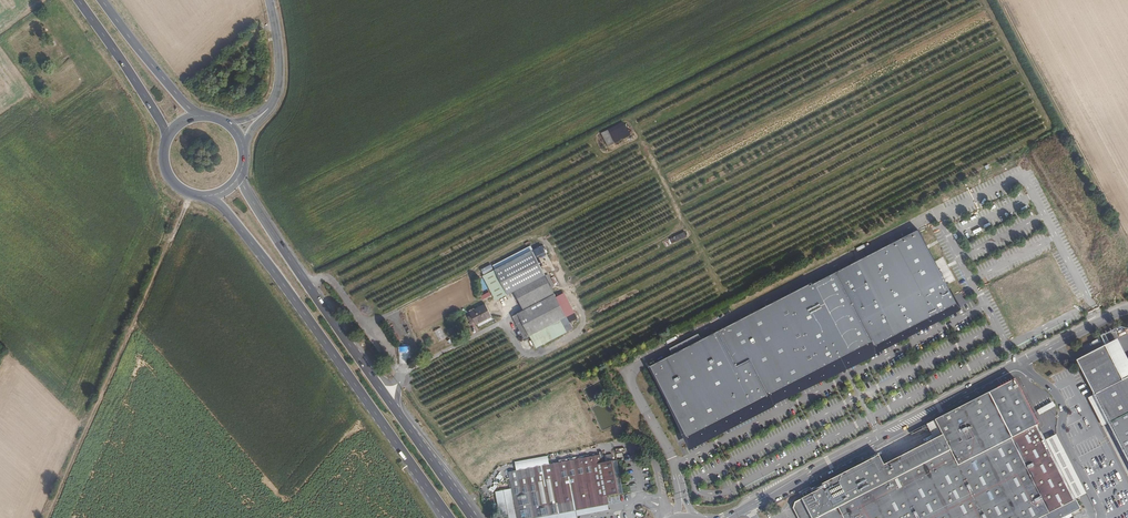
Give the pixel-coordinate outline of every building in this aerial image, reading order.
[(623,122),(607,130),(614,143),(630,135),(623,122)] [(607,130),(601,133),(607,146),(614,143),(607,130)] [(1011,207),(1025,198),(1021,191),(1007,200),(1011,207)] [(1025,215),(1017,219),(1025,234),(1032,230),(1025,215)] [(811,283),(647,366),(684,439),(767,396),(871,344),(873,348),(957,305),(918,230),(812,284),(811,283)] [(685,231),(670,239),(672,243),(687,235),(685,231)] [(1026,252),(1030,250),(1033,256),(1045,251),(1038,235),(1022,243),(1026,252)] [(493,266),(495,270),(531,251),(532,250),(530,246),(493,266)] [(542,246),(532,250),(535,256),(539,254),(541,257),(546,255),(545,253),(547,252),(546,250),(544,251),(542,246)] [(495,270),(483,276),(496,301),(513,292),(544,275),(531,251),(495,270)] [(554,295),(544,275),(513,292),(523,311),(554,295)] [(554,287),(547,275),(545,276),(552,288),(554,287)] [(564,294),(556,298),(566,317),(574,313),(564,294)] [(523,311),(517,314),(529,336),(566,317),(556,298),(554,295),(523,311)] [(474,310),(469,313),(471,316),(468,317),(472,324),(474,322),(476,326),(477,325),(491,318),(492,317),(485,305),(474,310)] [(517,314),(512,317),(524,339),(529,336),(517,314)] [(566,317),(529,336),(535,348),(572,328),(566,317)] [(491,318),(477,325),(479,327),(492,320),(491,318)] [(1119,327),(1107,332),(1105,347),(1077,361),(1097,401),(1110,425),(1127,461),(1127,329),(1119,327)] [(410,347),(397,348),(398,365),(411,364),(410,347)] [(1076,499),(1048,512),(1011,436),(1038,423),(1015,377),(934,419),(949,449),(837,506),(830,510),(819,489),(802,498),(794,502),(792,508),(797,517),(1061,517),(1080,508),(1076,499)] [(1097,401),(1091,404),(1103,428),(1110,425),(1097,401)] [(1040,422),(1038,423),(1011,436),(1048,512),(1076,499),(1077,498),(1040,422)] [(512,488),(517,517),(534,517),(602,505),(600,497),(608,495),(624,492),(618,460),(601,463),(600,455),(509,472),(512,488)] [(826,485),(819,489),(830,510),(837,506),(826,485)] [(512,488),(496,491),(501,517),(517,517),(512,488)] [(608,495),(600,497),(602,505),(534,517),(572,517),(611,510),(608,495)]
